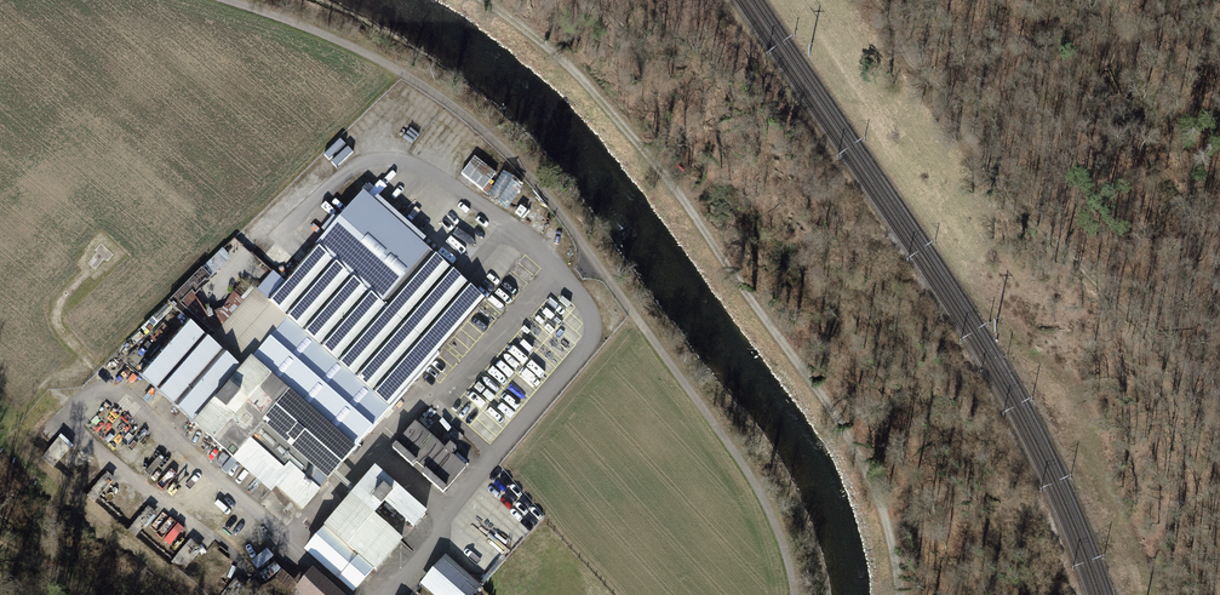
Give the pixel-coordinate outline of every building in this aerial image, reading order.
[(477,155),(464,173),(485,190),(499,172),(477,155)] [(510,206),(526,183),(506,170),(490,193),(510,206)] [(189,323),(136,382),(290,520),(483,304),(360,194),(263,303),(248,289),(205,337),(189,323)] [(196,293),(185,300),(197,319),(208,311),(196,293)] [(408,425),(388,448),(438,492),(458,469),(408,425)] [(64,435),(45,456),(55,465),(74,445),(64,435)] [(374,473),(308,552),(353,589),(396,539),(369,516),(383,499),(414,524),(423,513),(374,473)] [(260,568),(275,555),(269,549),(255,561),(260,568)] [(425,586),(437,594),(468,594),(476,585),(446,560),(425,586)] [(299,591),(304,594),(337,594),(313,574),(299,591)]
